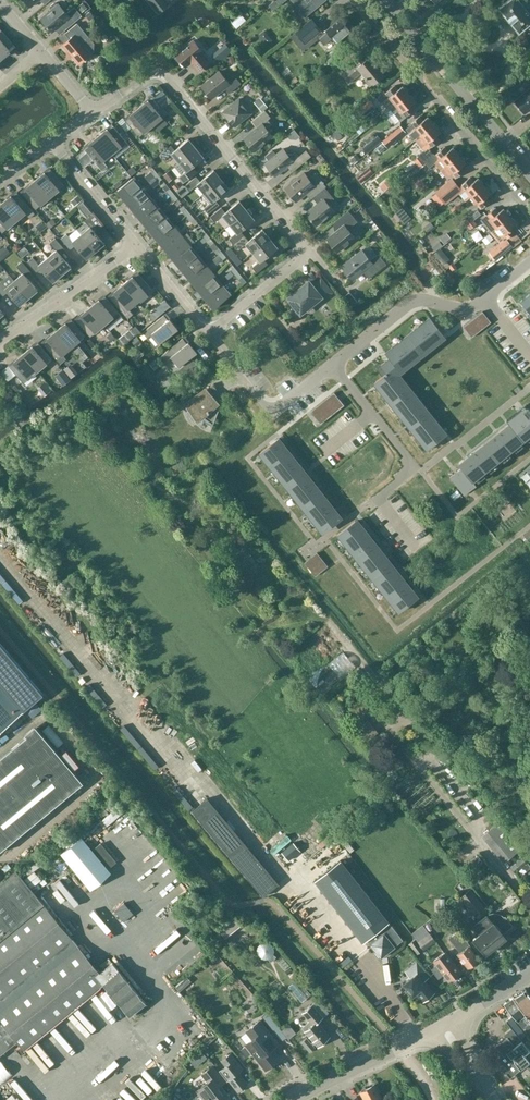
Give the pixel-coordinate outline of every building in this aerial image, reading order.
[(159,13),(168,5),(164,0),(149,0),(159,13)] [(286,0),(276,0),(270,6),(274,11),(286,0)] [(305,16),(324,0),(291,0),(305,16)] [(529,21),(529,0),(509,0),(500,7),(519,30),(529,21)] [(82,16),(74,7),(67,14),(58,4),(57,5),(56,3),(54,3),(50,6),(50,8),(51,10),(41,19),(52,32),(65,22),(69,27),(82,16)] [(83,3),(78,8),(82,12),(87,8),(83,3)] [(338,43),(355,28),(344,15),(327,30),(327,31),(320,37),(326,43),(333,37),(338,43)] [(312,19),(296,32),(306,43),(322,30),(312,19)] [(83,61),(87,61),(87,57),(91,54),(84,46),(84,42),(89,37),(77,23),(65,34),(70,39),(63,45),(69,53),(72,53),(72,52),(74,55),(72,56),(79,64),(83,61)] [(14,45),(0,29),(0,58),(6,54),(5,52),(14,45)] [(259,35),(266,44),(272,39),(265,31),(259,35)] [(202,53),(203,53),(193,40),(176,55),(186,67),(191,63),(198,72),(210,62),(202,53)] [(370,87),(384,75),(370,57),(365,62),(361,58),(369,46),(363,42),(352,58),(356,63),(342,74),(349,83),(361,73),(366,79),(365,80),(370,87)] [(228,48),(220,54),(224,59),(232,53),(228,48)] [(185,80),(193,74),(190,70),(182,75),(185,80)] [(241,84),(236,78),(230,84),(219,71),(201,86),(212,99),(225,88),(229,93),(241,84)] [(391,109),(409,94),(403,86),(398,90),(395,86),(386,93),(389,97),(383,103),(390,110),(391,109)] [(514,101),(524,113),(529,109),(529,88),(514,101)] [(411,105),(415,102),(409,94),(391,109),(401,121),(414,110),(411,105)] [(153,125),(168,113),(154,97),(145,105),(144,103),(139,108),(153,125)] [(235,126),(251,113),(239,99),(223,112),(235,126)] [(371,100),(353,115),(358,121),(376,106),(371,100)] [(263,101),(258,106),(262,111),(268,106),(263,101)] [(139,137),(153,125),(139,108),(133,112),(134,114),(125,121),(139,137)] [(268,120),(271,118),(265,110),(251,121),(257,128),(244,138),(250,145),(248,146),(253,151),(254,150),(255,151),(273,136),(267,129),(272,125),(268,120)] [(415,140),(416,140),(421,136),(434,125),(428,117),(423,121),(420,117),(411,124),(412,125),(406,129),(415,140)] [(421,136),(416,140),(425,151),(428,148),(429,149),(439,141),(436,136),(440,132),(434,125),(421,136)] [(98,136),(112,154),(127,142),(113,126),(104,133),(103,132),(98,136)] [(362,126),(357,131),(360,135),(365,130),(362,126)] [(402,126),(383,142),(387,148),(406,132),(402,126)] [(342,136),(336,129),(331,133),(337,140),(342,136)] [(382,140),(378,135),(362,148),(366,153),(382,140)] [(103,161),(112,154),(98,136),(92,141),(93,142),(84,150),(85,150),(93,160),(102,171),(107,166),(103,161)] [(179,162),(196,148),(188,139),(175,151),(171,146),(160,155),(164,160),(172,154),(179,162)] [(435,156),(433,154),(425,160),(423,159),(417,164),(421,168),(426,163),(430,167),(435,163),(441,170),(459,155),(453,147),(448,151),(445,147),(436,154),(436,155),(435,156)] [(204,158),(196,148),(179,162),(175,166),(182,175),(178,177),(183,183),(194,174),(190,169),(202,159),(204,158)] [(425,160),(433,154),(429,149),(428,148),(425,151),(419,155),(419,156),(414,160),(417,164),(423,159),(425,160)] [(295,152),(292,154),(287,154),(283,149),(276,154),(273,151),(266,157),(268,161),(265,163),(276,176),(288,166),(292,172),(312,156),(306,150),(299,156),(295,152)] [(85,150),(76,157),(85,167),(93,160),(85,150)] [(357,154),(350,159),(354,164),(360,158),(357,154)] [(461,167),(466,163),(459,155),(441,170),(447,178),(452,174),(456,178),(465,171),(461,167)] [(411,159),(402,166),(407,172),(416,165),(411,159)] [(136,171),(132,167),(127,171),(131,175),(136,171)] [(368,167),(362,172),(367,178),(373,173),(368,167)] [(50,198),(64,185),(51,169),(42,177),(41,176),(35,180),(50,198)] [(204,193),(221,179),(214,170),(213,171),(200,182),(196,177),(185,186),(190,191),(197,185),(204,193)] [(155,176),(151,171),(145,176),(149,181),(155,177),(155,176)] [(308,178),(305,174),(304,173),(285,188),(296,202),(308,192),(313,197),(325,188),(326,186),(315,173),(308,178)] [(126,200),(142,187),(134,177),(118,190),(126,200)] [(380,186),(384,191),(394,183),(390,178),(380,186)] [(440,198),(457,183),(452,178),(433,193),(438,199),(440,198)] [(471,197),(485,186),(478,178),(474,182),(470,178),(460,186),(457,183),(440,198),(445,204),(459,194),(466,201),(471,197)] [(215,200),(228,190),(229,189),(221,179),(204,193),(211,202),(204,208),(208,214),(219,205),(215,200)] [(36,210),(50,198),(35,180),(30,185),(31,186),(22,194),(36,210)] [(486,198),(491,194),(485,186),(471,197),(481,209),(490,202),(486,198)] [(134,210),(150,197),(142,187),(126,200),(134,210)] [(166,191),(171,196),(174,193),(170,188),(166,191)] [(325,188),(313,197),(318,203),(306,213),(316,226),(334,211),(328,204),(334,199),(325,188)] [(29,218),(35,214),(17,193),(8,200),(7,199),(2,203),(16,221),(25,213),(29,218)] [(78,196),(72,202),(75,206),(82,200),(78,196)] [(142,220),(158,206),(150,197),(134,210),(142,220)] [(230,224),(247,210),(239,201),(238,202),(226,213),(221,207),(211,216),(215,222),(223,216),(230,224)] [(16,221),(2,203),(0,205),(0,230),(2,233),(16,221)] [(394,209),(393,210),(396,214),(403,208),(400,205),(394,209)] [(150,230),(166,216),(158,206),(142,220),(150,230)] [(187,216),(190,213),(186,207),(182,211),(187,216)] [(490,232),(509,217),(503,209),(498,213),(495,208),(486,216),(481,220),(490,232)] [(241,231),(253,221),(254,220),(247,210),(230,224),(237,233),(229,239),(234,245),(245,236),(241,231)] [(339,230),(327,239),(338,252),(355,238),(348,230),(357,222),(348,211),(333,223),(339,230)] [(465,227),(474,220),(481,214),(478,211),(462,224),(465,227)] [(98,230),(104,225),(93,212),(83,219),(90,227),(81,234),(96,251),(105,243),(104,242),(93,230),(95,228),(98,230)] [(190,213),(187,216),(191,221),(195,218),(190,213)] [(158,239),(174,226),(166,216),(150,230),(158,239)] [(511,228),(516,224),(509,217),(490,232),(500,244),(488,254),(495,262),(503,256),(502,255),(514,246),(507,239),(515,232),(511,228)] [(47,225),(50,229),(55,225),(55,224),(52,220),(47,225)] [(477,224),(474,220),(465,227),(469,231),(477,224)] [(431,223),(424,228),(428,232),(434,227),(431,223)] [(166,249),(182,236),(174,226),(158,239),(166,249)] [(198,230),(203,235),(206,232),(202,227),(198,230)] [(253,253),(270,239),(262,229),(261,230),(261,231),(249,241),(245,236),(234,245),(238,250),(246,244),(253,253)] [(103,235),(108,243),(113,241),(107,232),(103,235)] [(206,232),(203,235),(211,245),(215,242),(206,232)] [(447,233),(440,239),(444,244),(451,238),(447,233)] [(96,251),(81,234),(73,241),(66,234),(61,238),(70,249),(75,245),(85,257),(85,258),(86,259),(96,251)] [(174,259),(190,245),(182,236),(166,249),(174,259)] [(71,267),(70,265),(70,266),(59,253),(64,249),(55,238),(50,243),(56,250),(48,257),(62,274),(71,267)] [(264,259),(276,249),(278,248),(270,239),(253,253),(260,261),(252,268),(257,273),(268,264),(264,259)] [(182,269),(198,255),(190,245),(174,259),(182,269)] [(21,257),(26,254),(29,251),(25,247),(22,250),(18,253),(21,257)] [(230,248),(226,251),(231,258),(235,254),(230,248)] [(450,259),(441,248),(433,255),(443,266),(450,259)] [(362,250),(342,267),(343,268),(343,270),(344,272),(345,273),(347,274),(353,280),(363,272),(369,279),(386,264),(378,254),(370,260),(362,250)] [(190,278),(206,265),(198,255),(182,269),(190,278)] [(62,274),(48,257),(39,265),(33,257),(27,262),(36,273),(41,268),(52,281),(53,282),(62,274)] [(29,298),(38,290),(37,289),(36,289),(26,276),(31,272),(22,261),(16,266),(23,273),(14,281),(29,298)] [(198,288),(214,275),(206,265),(190,278),(198,288)] [(230,271),(224,276),(227,280),(234,274),(230,271)] [(123,284),(138,302),(152,290),(139,274),(130,281),(129,280),(123,284)] [(206,298),(222,285),(214,275),(198,288),(206,298)] [(303,311),(305,311),(306,311),(307,311),(309,310),(310,310),(308,307),(320,297),(323,300),(332,292),(321,279),(313,286),(309,281),(288,298),(294,306),(292,308),(296,310),(298,311),(299,311),(303,311)] [(487,288),(482,282),(480,280),(466,291),(472,300),(487,288)] [(14,281),(6,288),(0,281),(0,292),(3,296),(8,292),(18,304),(19,305),(29,298),(14,281)] [(129,309),(138,302),(123,284),(118,289),(119,290),(110,298),(128,319),(133,314),(129,309)] [(214,308),(231,295),(222,285),(206,298),(214,308)] [(349,292),(343,297),(352,307),(358,302),(349,292)] [(520,301),(529,313),(529,293),(520,301)] [(122,317),(119,313),(105,297),(96,304),(95,303),(90,308),(104,325),(105,325),(108,329),(122,317)] [(171,307),(166,301),(150,314),(155,320),(171,307)] [(90,337),(104,325),(90,308),(84,312),(86,313),(77,321),(90,337)] [(473,320),(464,327),(472,338),(481,330),(491,323),(484,314),(482,312),(481,314),(473,320)] [(177,329),(173,323),(171,324),(164,315),(143,332),(147,338),(152,334),(160,343),(177,329)] [(383,377),(375,384),(428,451),(445,437),(396,374),(444,335),(444,334),(430,318),(386,353),(391,358),(377,369),(383,377)] [(56,331),(71,348),(85,336),(72,320),(63,328),(62,326),(56,331)] [(132,326),(125,333),(130,339),(138,333),(134,328),(132,326)] [(63,355),(71,348),(56,331),(51,335),(52,337),(43,344),(60,364),(67,359),(63,355)] [(137,338),(132,342),(136,347),(141,343),(137,338)] [(183,338),(161,356),(166,362),(172,358),(179,366),(196,352),(192,346),(190,347),(183,338)] [(38,371),(52,359),(38,343),(30,351),(28,349),(23,354),(38,371)] [(23,383),(38,371),(23,354),(18,358),(19,360),(10,367),(16,375),(23,383)] [(194,358),(175,374),(180,380),(200,364),(194,358)] [(150,364),(154,369),(158,365),(154,360),(150,364)] [(16,375),(10,367),(1,375),(1,376),(4,379),(7,383),(16,375)] [(61,369),(54,375),(62,384),(69,379),(61,369)] [(218,406),(217,405),(206,391),(214,384),(213,384),(186,406),(190,404),(194,409),(188,414),(193,422),(200,417),(204,421),(207,423),(212,426),(210,430),(211,431),(218,411),(219,410),(219,409),(219,408),(219,407),(218,407),(218,406)] [(334,392),(310,411),(314,416),(315,416),(317,418),(316,419),(320,424),(344,405),(340,400),(340,401),(337,398),(338,397),(334,392)] [(450,477),(451,478),(464,495),(465,495),(472,489),(476,486),(473,481),(477,477),(478,478),(478,477),(493,465),(494,465),(493,464),(503,457),(504,457),(504,456),(518,445),(519,445),(519,444),(523,441),(524,441),(529,436),(529,409),(528,407),(527,408),(525,405),(522,408),(507,420),(511,418),(514,422),(511,424),(510,422),(498,431),(499,432),(495,435),(494,434),(473,451),(473,452),(471,454),(474,458),(464,466),(460,462),(464,460),(463,459),(458,463),(459,464),(462,468),(450,477)] [(277,440),(260,454),(305,511),(321,531),(332,522),(338,517),(338,516),(328,504),(328,503),(327,502),(305,474),(277,440)] [(355,521),(337,535),(343,541),(350,551),(360,563),(368,573),(377,585),(385,595),(394,607),(398,612),(416,598),(412,594),(407,589),(407,588),(406,586),(405,586),(401,581),(402,580),(395,572),(394,572),(390,567),(388,564),(384,559),(385,558),(378,550),(377,550),(373,545),(371,542),(371,543),(367,537),(367,536),(361,528),(360,528),(355,522),(356,521),(355,521)] [(309,558),(304,562),(315,576),(320,572),(320,571),(322,569),(323,570),(328,566),(317,552),(312,556),(312,557),(310,559),(309,558)] [(62,622),(70,633),(79,626),(70,616),(62,622)] [(44,694),(0,642),(0,731),(44,694)] [(368,721),(357,730),(367,741),(377,733),(368,721)] [(83,782),(35,725),(25,733),(27,735),(0,757),(0,851),(83,782)] [(278,884),(207,799),(193,812),(264,896),(278,884)] [(484,834),(506,861),(522,848),(500,821),(484,834)] [(110,871),(81,836),(61,853),(91,888),(110,871)] [(293,843),(282,852),(288,860),(300,851),(293,843)] [(528,863),(529,861),(529,854),(529,852),(512,867),(520,877),(529,869),(529,865),(528,863)] [(477,855),(464,865),(470,872),(482,861),(477,855)] [(381,958),(403,940),(340,860),(314,880),(363,942),(366,940),(381,958)] [(54,917),(15,871),(0,884),(0,1054),(16,1041),(23,1050),(102,984),(130,1017),(146,1004),(112,963),(100,973),(54,917)] [(485,907),(483,905),(471,890),(461,897),(475,915),(485,907)] [(124,902),(114,911),(123,921),(133,913),(124,902)] [(513,926),(506,917),(505,916),(504,917),(502,915),(499,913),(496,912),(493,913),(491,913),(488,915),(487,913),(472,925),(480,934),(474,939),(486,954),(506,938),(503,934),(513,926)] [(226,938),(242,924),(234,914),(217,927),(226,938)] [(435,941),(424,924),(412,932),(424,949),(435,941)] [(208,927),(203,931),(210,940),(215,936),(208,927)] [(456,947),(459,945),(463,950),(458,954),(469,967),(479,959),(474,951),(475,950),(459,930),(449,938),(456,947)] [(315,940),(320,945),(330,937),(326,931),(315,940)] [(415,940),(409,944),(416,954),(422,949),(415,940)] [(194,944),(201,953),(205,949),(198,941),(194,944)] [(258,950),(258,951),(258,952),(258,953),(259,954),(259,955),(260,956),(260,957),(261,957),(261,958),(262,958),(263,959),(264,959),(265,959),(266,959),(267,959),(268,959),(269,959),(270,958),(271,958),(272,957),(273,956),(274,955),(274,954),(274,953),(274,952),(275,951),(274,950),(274,949),(274,948),(274,947),(273,947),(273,946),(272,945),(271,944),(270,944),(270,943),(269,943),(268,943),(267,943),(266,943),(265,943),(264,943),(263,943),(263,944),(262,944),(261,944),(261,945),(260,945),(260,946),(259,946),(259,947),(259,948),(258,948),(258,949),(258,950)] [(431,969),(438,979),(443,975),(449,982),(462,972),(446,951),(433,961),(436,966),(431,969)] [(436,992),(426,980),(430,976),(417,960),(404,970),(409,977),(402,983),(413,997),(416,994),(423,1003),(436,992)] [(298,979),(289,986),(301,1001),(310,994),(298,979)] [(180,993),(185,988),(180,983),(175,987),(180,993)] [(525,990),(504,1004),(518,1021),(517,1022),(519,1024),(527,1034),(529,1038),(529,996),(525,990)] [(318,999),(312,1004),(323,1016),(329,1012),(318,999)] [(179,1008),(190,1020),(195,1016),(184,1004),(179,1008)] [(309,1021),(302,1027),(314,1041),(311,1043),(307,1037),(301,1042),(310,1052),(315,1047),(313,1045),(316,1043),(318,1046),(330,1036),(318,1021),(323,1016),(312,1004),(305,1010),(302,1012),(309,1021)] [(267,1012),(262,1015),(282,1040),(286,1036),(267,1012)] [(513,1029),(521,1039),(526,1035),(512,1018),(507,1022),(513,1029)] [(251,1053),(266,1071),(282,1058),(274,1048),(280,1044),(260,1019),(245,1031),(251,1039),(244,1044),(245,1046),(241,1049),(247,1057),(251,1053)] [(296,1032),(289,1024),(282,1029),(289,1038),(296,1032)] [(192,1047),(197,1042),(187,1028),(181,1033),(192,1047)] [(499,1059),(506,1068),(503,1070),(509,1077),(525,1065),(529,1071),(529,1050),(521,1039),(513,1029),(505,1035),(508,1038),(503,1042),(505,1043),(500,1047),(503,1050),(502,1052),(505,1055),(499,1059)] [(203,1051),(199,1055),(203,1060),(207,1057),(203,1051)] [(243,1067),(232,1052),(226,1056),(230,1062),(220,1070),(227,1080),(229,1079),(238,1091),(247,1084),(238,1071),(243,1067)] [(191,1060),(186,1064),(190,1070),(195,1066),(191,1060)] [(230,1098),(217,1081),(221,1078),(212,1067),(202,1075),(208,1082),(197,1091),(204,1099),(227,1099),(230,1098)] [(153,1069),(149,1073),(161,1087),(165,1083),(153,1069)] [(226,1082),(221,1085),(226,1092),(231,1089),(226,1082)] [(378,1092),(380,1091),(377,1086),(375,1087),(374,1085),(366,1088),(365,1088),(362,1089),(362,1091),(360,1092),(364,1099),(382,1099),(378,1092)]
